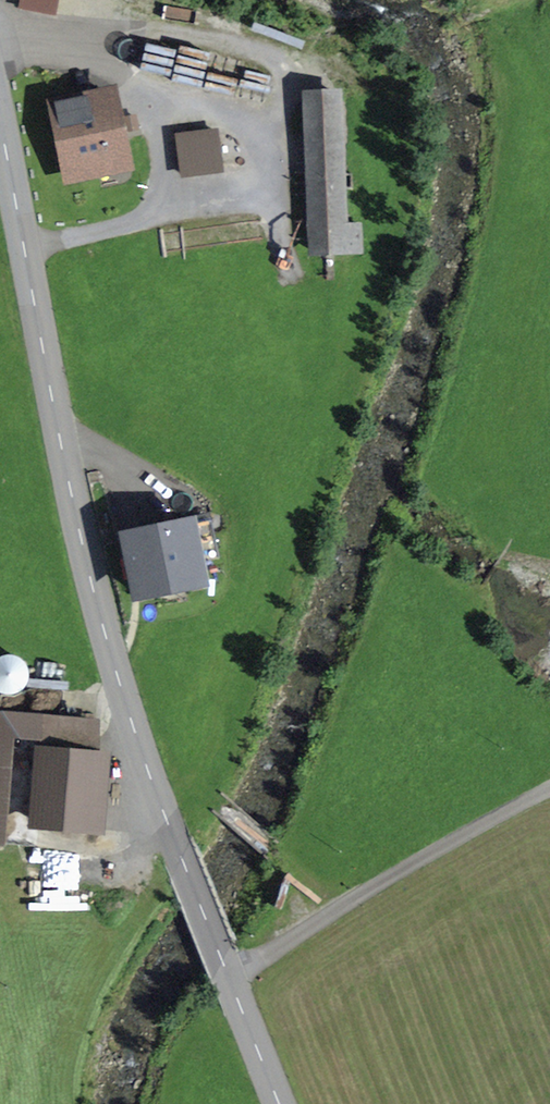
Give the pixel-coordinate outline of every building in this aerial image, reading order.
[(19,8),(57,16),(61,0),(21,0),(19,8)] [(113,92),(43,109),(62,189),(132,172),(113,92)] [(338,93),(300,95),(310,260),(348,257),(338,93)] [(183,179),(226,172),(219,127),(175,134),(183,179)] [(199,517),(121,532),(134,604),(213,589),(199,517)] [(26,696),(29,658),(0,656),(0,694),(26,696)] [(101,751),(30,744),(20,827),(92,835),(101,751)]
